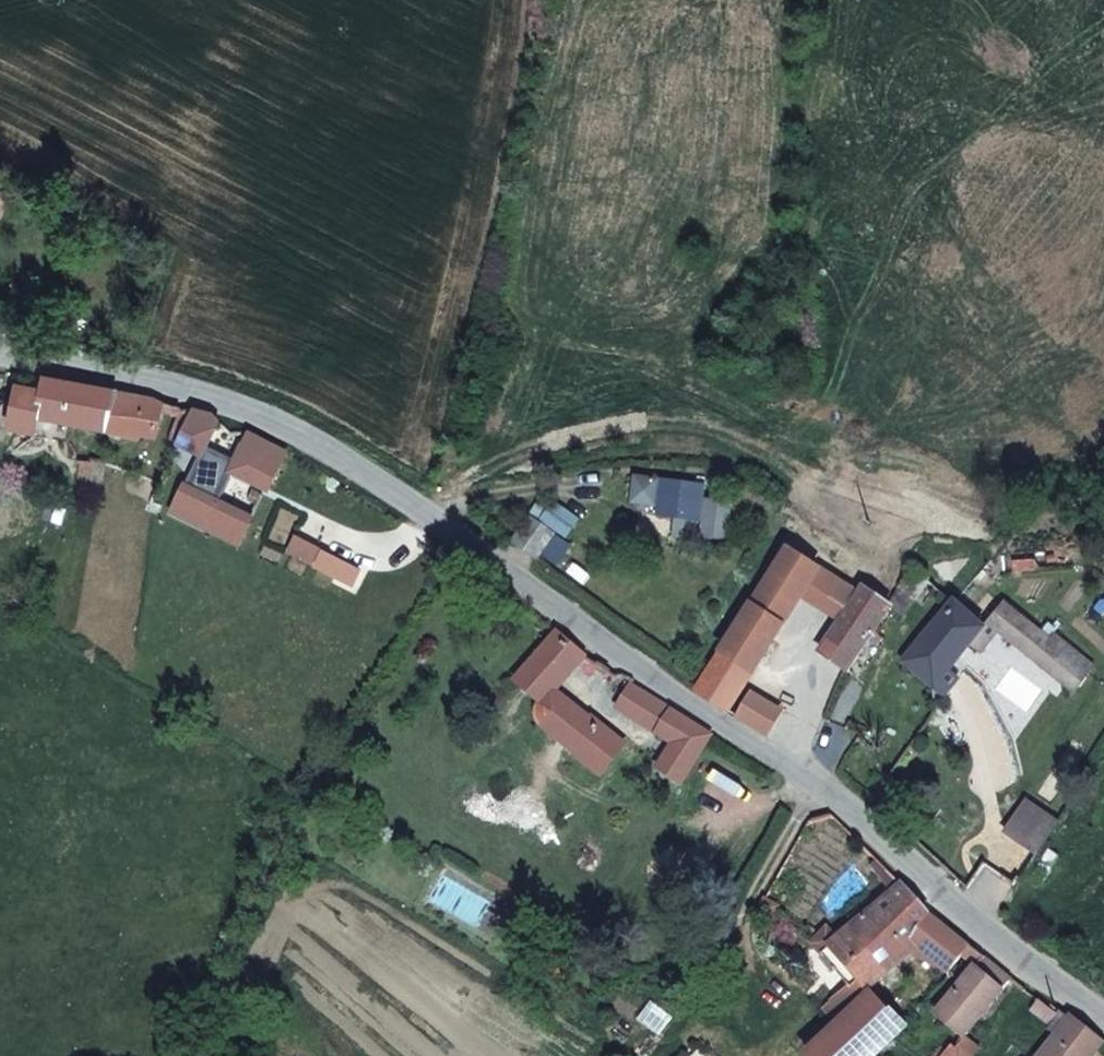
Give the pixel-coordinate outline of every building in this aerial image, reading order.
[(0,164),(0,196),(13,171),(0,164)] [(58,384),(46,427),(162,458),(174,415),(58,384)] [(727,483),(645,474),(643,502),(717,509),(715,537),(754,541),(757,504),(726,501),(727,483)] [(843,568),(811,546),(707,695),(741,718),(823,599),(852,619),(834,644),(862,663),(903,604),(880,588),(869,603),(835,580),(843,568)] [(970,599),(918,659),(958,684),(1005,628),(1088,695),(1103,660),(1103,655),(1018,591),(970,599)] [(567,629),(522,682),(549,704),(538,718),(607,776),(634,743),(573,692),(601,658),(567,629)] [(637,685),(621,709),(680,747),(665,770),(691,786),(721,740),(637,685)] [(1072,827),(1035,803),(1015,835),(1052,857),(1072,827)] [(1036,973),(915,887),(841,947),(879,993),(944,941),(983,970),(950,1016),(986,1042),(1036,973)] [(825,1054),(827,1055),(899,1055),(923,1033),(886,995),(825,1054)] [(1075,1019),(1050,1055),(1103,1055),(1103,1036),(1075,1019)]
